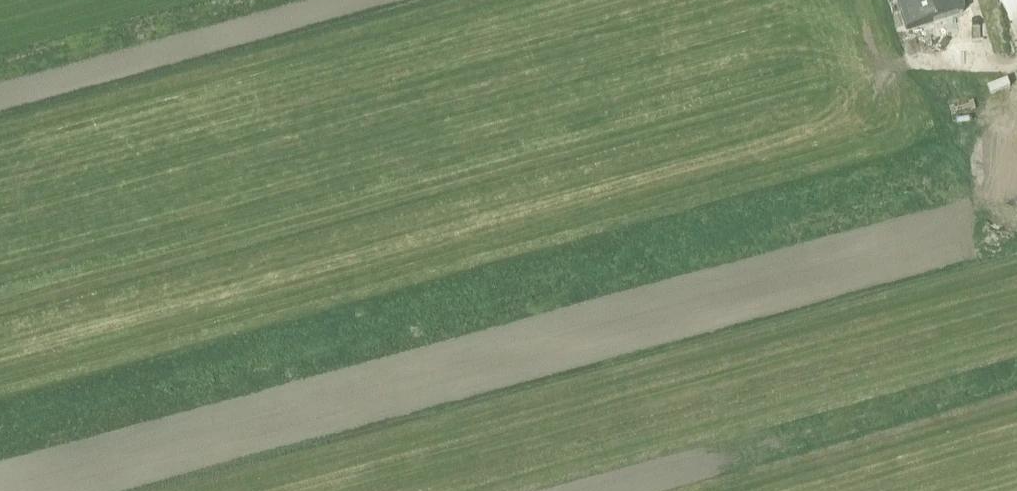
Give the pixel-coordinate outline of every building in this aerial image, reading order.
[(964,12),(960,0),(897,0),(906,30),(964,12)] [(1002,144),(997,149),(994,153),(991,159),(990,166),(989,174),(990,181),(992,188),(995,195),(999,200),(1006,206),(1014,211),(1016,212),(1016,135),(1014,136),(1009,139),(1002,144)]
